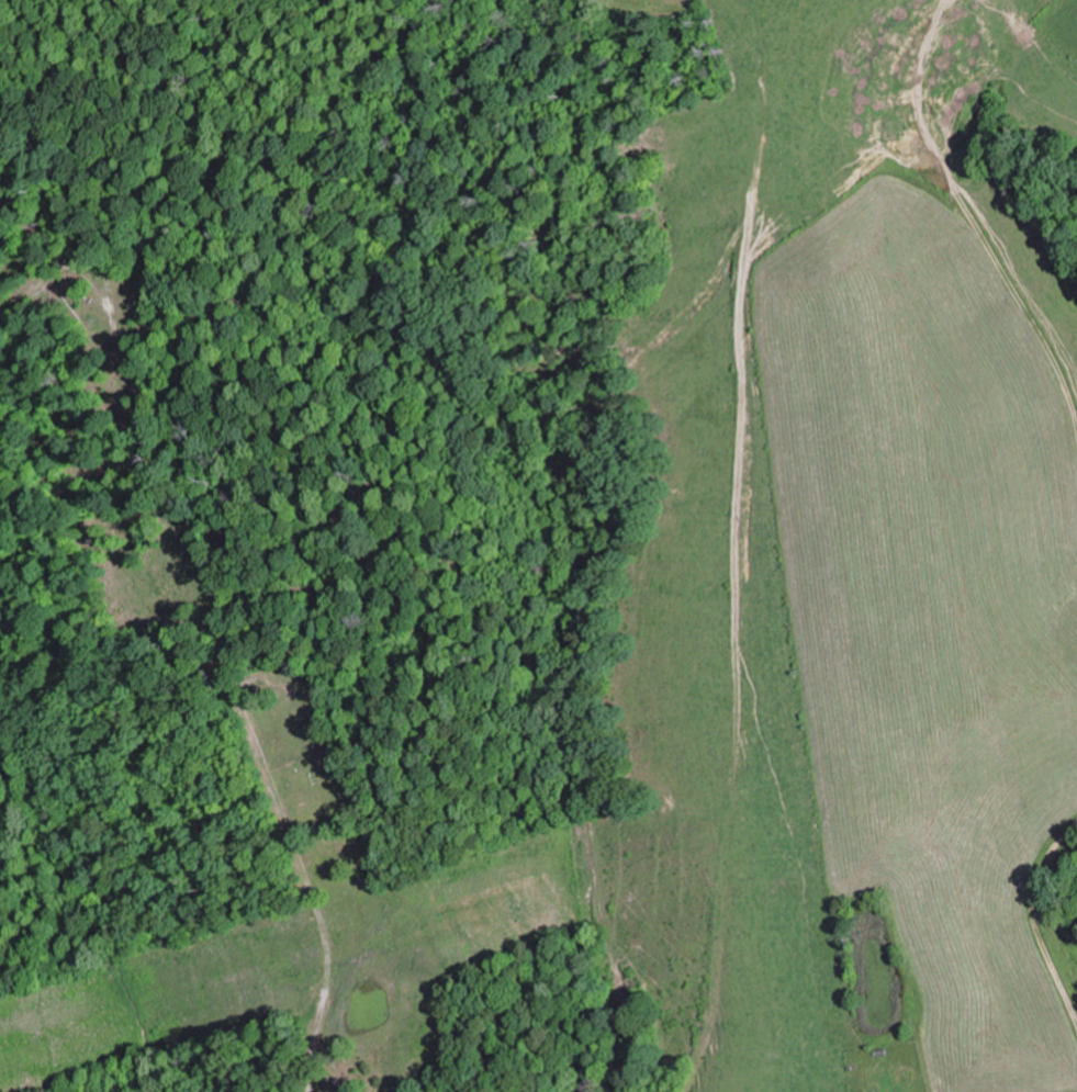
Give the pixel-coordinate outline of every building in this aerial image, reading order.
[(586,1091),(584,1079),(574,1080),(576,1091),(583,1091),(586,1091)]
